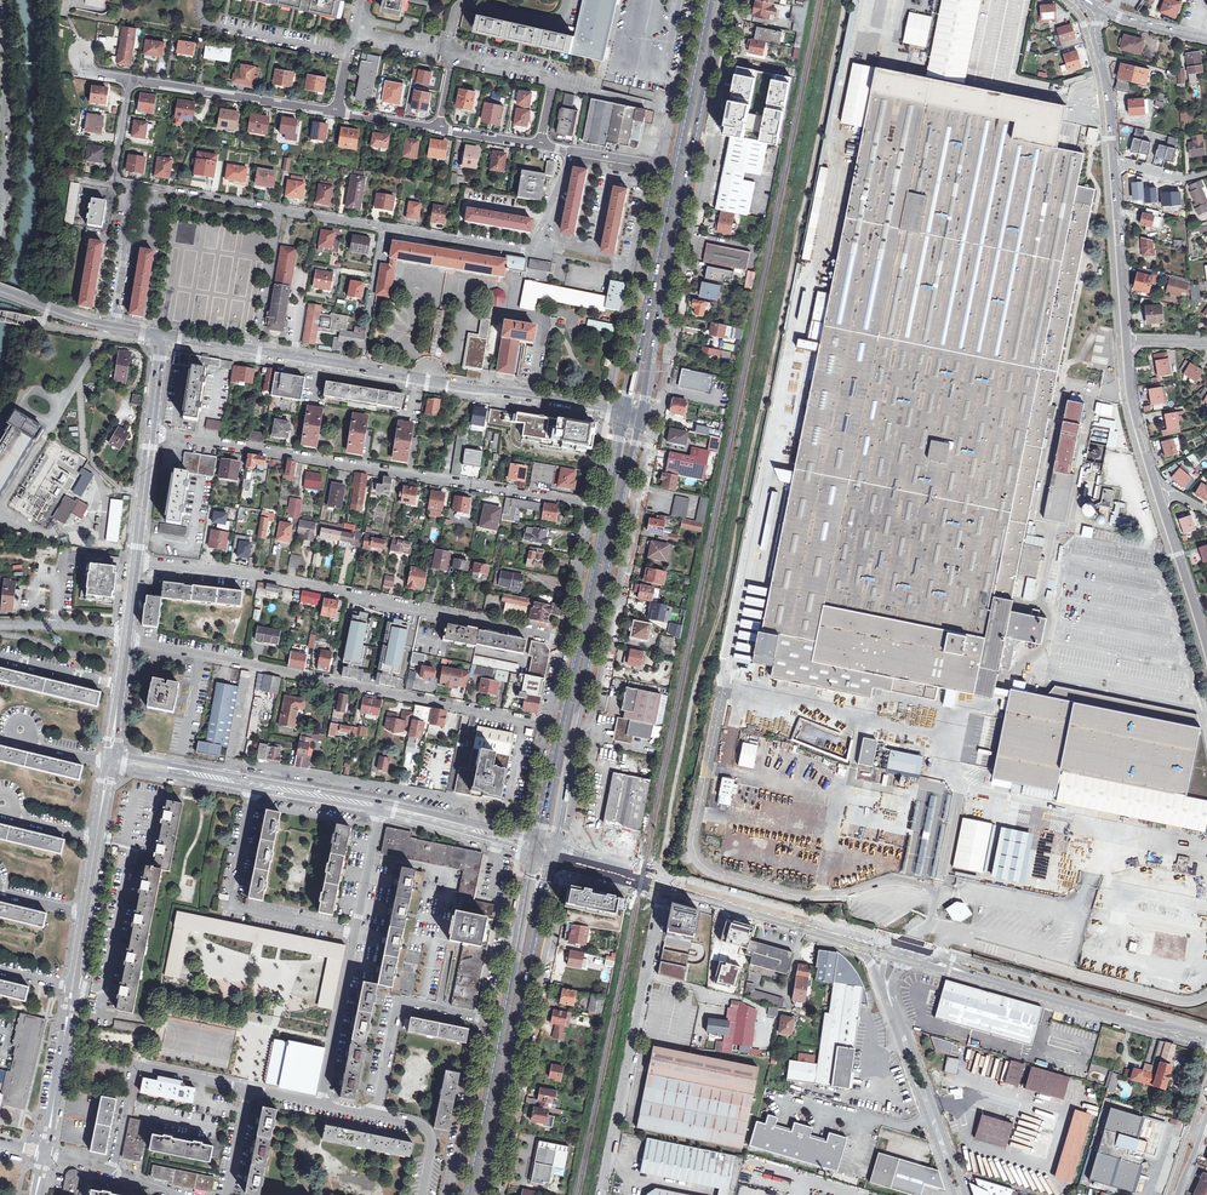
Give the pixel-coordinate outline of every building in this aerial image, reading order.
[(345,1),(341,0),(255,0),(341,19),(345,1)] [(407,0),(387,0),(384,12),(404,16),(407,0)] [(606,37),(602,58),(575,53),(574,56),(604,62),(618,0),(615,0),(606,37)] [(575,52),(575,53),(602,58),(606,37),(615,0),(586,0),(578,37),(575,52)] [(580,15),(575,36),(578,37),(586,0),(583,0),(580,15)] [(772,3),(757,0),(755,7),(754,15),(768,18),(770,13),(770,9),(772,3)] [(773,4),(786,6),(787,4),(794,5),(793,8),(808,11),(810,0),(774,0),(773,4)] [(857,0),(854,0),(848,27),(838,73),(844,74),(854,28),(854,29),(860,0),(857,0)] [(928,75),(966,82),(981,0),(943,0),(928,75)] [(1161,11),(1170,15),(1175,17),(1181,4),(1171,0),(1166,0),(1161,11)] [(1055,19),(1054,5),(1041,6),(1043,23),(1052,23),(1052,22),(1054,21),(1054,19),(1055,19)] [(804,33),(808,11),(793,8),(791,19),(795,20),(793,31),(798,32),(804,33)] [(575,52),(578,37),(575,36),(464,11),(461,29),(572,54),(572,51),(575,52)] [(932,16),(910,12),(904,41),(926,46),(932,16)] [(745,22),(744,31),(753,33),(754,23),(745,22)] [(1058,29),(1059,32),(1055,33),(1056,35),(1054,36),(1056,43),(1075,38),(1073,33),(1076,32),(1073,24),(1058,29)] [(782,32),(759,27),(758,33),(757,39),(780,44),(782,32)] [(801,48),(804,33),(798,32),(795,47),(797,47),(801,48)] [(119,64),(130,65),(131,55),(133,55),(135,45),(133,45),(134,35),(123,33),(119,64)] [(1122,49),(1139,53),(1141,46),(1144,47),(1145,40),(1125,35),(1124,39),(1121,38),(1120,44),(1122,45),(1122,49)] [(207,48),(206,55),(214,56),(214,58),(230,60),(231,49),(225,48),(225,49),(208,47),(209,39),(203,38),(201,47),(207,48)] [(766,42),(750,39),(748,46),(752,47),(750,53),(764,56),(764,55),(768,55),(770,43),(766,42)] [(151,54),(151,55),(163,57),(165,43),(147,40),(145,53),(151,54)] [(178,52),(193,54),(194,54),(196,43),(180,41),(178,52)] [(797,67),(801,48),(797,47),(794,63),(788,63),(788,65),(797,67)] [(1065,55),(1070,71),(1081,68),(1078,57),(1079,57),(1077,51),(1065,55)] [(1203,71),(1200,52),(1186,54),(1190,74),(1203,71)] [(364,68),(361,81),(374,83),(375,76),(377,62),(378,62),(379,57),(362,53),(361,58),(364,59),(364,61),(362,60),(362,61),(363,61),(362,68),(364,68)] [(876,67),(854,63),(842,122),(864,127),(876,67)] [(1116,89),(1129,93),(1132,80),(1146,83),(1149,70),(1122,63),(1116,89)] [(257,85),(260,67),(243,65),(242,74),(235,73),(234,82),(257,85)] [(791,77),(738,67),(725,134),(778,145),(791,77)] [(781,481),(793,483),(763,629),(760,629),(754,661),(775,665),(772,677),(873,697),(875,687),(937,700),(939,686),(994,697),(995,693),(996,686),(1000,667),(1011,669),(1016,646),(1024,640),(1042,643),(1048,618),(1039,616),(1040,610),(1034,609),(1033,615),(1012,611),(1014,600),(1013,600),(1019,572),(1020,572),(1019,574),(1039,578),(1043,560),(1047,561),(1047,557),(1044,556),(1045,547),(1026,543),(1020,570),(1019,569),(1025,541),(1026,542),(1026,543),(1045,547),(1047,538),(1027,534),(1026,539),(1025,539),(1049,418),(1055,419),(1058,407),(1052,405),(1059,372),(1062,372),(1064,365),(1060,364),(1096,189),(1089,187),(1085,186),(1078,185),(1085,153),(1068,150),(1058,148),(1063,122),(1067,106),(877,67),(861,146),(859,157),(832,293),(818,290),(809,340),(799,338),(797,347),(820,352),(796,471),(775,467),(781,481)] [(432,72),(414,69),(411,80),(429,84),(432,72)] [(287,85),(286,87),(292,88),(294,73),(277,70),(275,83),(287,85)] [(1168,79),(1179,82),(1178,73),(1168,70),(1167,75),(1169,76),(1168,79)] [(324,91),(327,78),(309,75),(307,88),(324,91)] [(1065,85),(1076,82),(1074,77),(1063,80),(1065,85)] [(371,99),(374,83),(361,81),(358,98),(364,99),(364,98),(371,99)] [(400,104),(404,84),(386,81),(383,101),(400,104)] [(106,105),(108,90),(93,88),(92,94),(91,94),(91,97),(93,98),(92,103),(106,105)] [(460,89),(457,107),(472,110),(476,92),(460,89)] [(419,108),(427,110),(430,94),(415,91),(412,107),(419,108)] [(501,94),(493,92),(491,102),(500,103),(501,94)] [(520,109),(529,110),(532,94),(520,92),(518,105),(520,106),(520,109)] [(563,107),(562,107),(557,133),(573,136),(579,110),(572,109),(575,95),(566,93),(563,107)] [(141,95),(140,100),(139,112),(146,113),(152,114),(155,97),(141,95)] [(614,108),(615,103),(592,98),(583,142),(607,147),(608,142),(590,138),(596,104),(614,108)] [(1132,110),(1132,114),(1149,113),(1147,99),(1129,101),(1130,110),(1132,110)] [(139,112),(140,100),(137,100),(135,114),(145,116),(146,113),(139,112)] [(179,101),(178,106),(175,106),(174,112),(177,113),(175,124),(181,125),(182,118),(191,119),(194,104),(179,101)] [(500,124),(504,106),(486,103),(482,120),(500,124)] [(646,109),(615,103),(614,108),(596,104),(590,138),(608,142),(634,146),(639,140),(646,109)] [(526,126),(528,115),(529,115),(530,110),(529,110),(520,109),(517,108),(515,124),(526,126)] [(221,110),(219,124),(229,125),(228,128),(235,129),(238,113),(221,110)] [(101,133),(104,117),(88,115),(85,130),(101,133)] [(251,115),(249,131),(258,133),(258,135),(265,136),(268,118),(251,115)] [(280,133),(287,134),(294,135),(294,138),(297,138),(299,121),(282,118),(280,133)] [(145,139),(145,138),(150,139),(153,125),(147,124),(147,123),(136,121),(134,132),(133,132),(132,137),(145,139)] [(313,124),(311,139),(318,141),(325,142),(327,126),(313,124)] [(355,149),(358,132),(342,129),(339,147),(355,149)] [(386,152),(387,149),(389,136),(373,134),(371,146),(373,147),(372,150),(386,152)] [(726,163),(717,209),(757,217),(764,184),(753,182),(755,174),(762,175),(768,147),(768,143),(731,135),(726,163)] [(1134,137),(1133,137),(1131,144),(1133,145),(1131,151),(1140,153),(1143,140),(1134,137)] [(406,139),(406,141),(405,146),(403,157),(416,159),(418,150),(416,150),(418,141),(406,139)] [(1152,142),(1143,140),(1140,153),(1149,155),(1151,148),(1150,148),(1152,142)] [(446,160),(448,149),(445,149),(446,144),(432,141),(430,157),(446,160)] [(1205,155),(1203,141),(1194,142),(1189,142),(1191,156),(1205,155)] [(848,154),(859,157),(861,146),(849,143),(847,151),(849,151),(848,154)] [(1167,146),(1160,144),(1159,150),(1158,150),(1156,157),(1165,159),(1169,146),(1167,146)] [(85,146),(83,162),(86,163),(86,161),(92,162),(92,164),(94,165),(95,164),(101,165),(104,149),(85,146)] [(1176,148),(1169,146),(1165,159),(1165,160),(1175,163),(1177,156),(1176,156),(1177,149),(1176,148)] [(466,147),(465,152),(463,167),(475,169),(478,149),(466,147)] [(197,160),(197,165),(196,165),(195,165),(194,172),(201,173),(200,175),(201,175),(206,176),(206,174),(209,175),(214,176),(217,154),(198,151),(196,160),(197,160)] [(505,154),(493,152),(492,160),(490,170),(503,172),(505,163),(503,163),(505,154)] [(143,173),(145,158),(129,156),(126,171),(143,173)] [(167,178),(169,170),(170,170),(172,160),(158,158),(155,176),(167,178)] [(548,161),(545,175),(553,176),(555,162),(548,161)] [(245,183),(246,176),(247,168),(227,165),(225,180),(234,181),(245,183)] [(811,259),(825,166),(816,165),(803,258),(811,259)] [(573,234),(574,229),(576,229),(581,206),(579,206),(581,197),(583,197),(587,174),(586,174),(587,169),(576,167),(562,232),(573,234)] [(263,186),(263,184),(274,186),(276,172),(258,169),(256,185),(263,186)] [(541,202),(545,175),(521,171),(517,198),(541,202)] [(359,210),(365,179),(363,178),(364,173),(354,172),(353,177),(354,177),(353,182),(351,181),(348,203),(349,203),(349,208),(359,210)] [(449,184),(456,185),(458,174),(451,173),(449,184)] [(249,176),(246,176),(245,183),(234,181),(233,184),(247,187),(249,176)] [(288,181),(286,194),(294,196),(294,198),(302,200),(304,183),(303,183),(303,178),(291,176),(290,181),(288,181)] [(1173,189),(1174,184),(1158,180),(1156,185),(1173,189)] [(328,205),(329,196),(331,196),(332,187),(331,187),(332,183),(321,181),(320,186),(319,186),(316,203),(328,205)] [(1201,181),(1191,185),(1191,189),(1192,191),(1191,192),(1198,207),(1196,208),(1199,214),(1206,210),(1206,205),(1206,203),(1206,201),(1201,188),(1204,186),(1201,181)] [(79,184),(71,182),(65,223),(73,225),(79,184)] [(613,253),(614,248),(616,249),(618,237),(620,226),(619,225),(621,216),(622,216),(625,205),(627,194),(625,193),(626,188),(615,186),(602,251),(613,253)] [(381,210),(381,209),(392,211),(394,198),(377,195),(375,209),(381,210)] [(102,228),(106,202),(92,200),(88,226),(102,228)] [(421,204),(409,202),(407,218),(418,220),(421,204)] [(443,213),(445,213),(446,208),(434,206),(431,222),(441,224),(443,213)] [(470,221),(470,223),(493,227),(493,225),(503,227),(502,229),(526,233),(526,231),(531,232),(532,221),(467,209),(465,221),(470,221)] [(1147,231),(1152,232),(1155,216),(1159,217),(1161,212),(1148,209),(1147,213),(1145,213),(1143,225),(1148,226),(1147,231)] [(719,231),(732,234),(732,229),(737,230),(738,224),(734,223),(735,214),(723,212),(721,221),(719,231)] [(323,251),(324,247),(330,248),(332,238),(333,238),(334,233),(321,231),(319,246),(318,250),(323,251)] [(365,254),(368,240),(353,237),(351,251),(365,254)] [(1144,256),(1154,255),(1154,240),(1142,237),(1144,256)] [(90,309),(91,304),(93,304),(97,281),(95,281),(97,271),(99,272),(103,249),(101,248),(102,243),(91,241),(79,307),(90,309)] [(396,259),(504,277),(506,269),(509,270),(525,272),(527,258),(506,255),(505,260),(393,242),(390,258),(391,258),(390,264),(395,265),(396,259)] [(748,271),(752,252),(708,243),(706,253),(704,262),(748,271)] [(275,285),(290,288),(297,249),(282,247),(275,285)] [(143,318),(154,252),(143,250),(142,255),(140,254),(136,278),(138,278),(137,287),(135,287),(131,310),(133,311),(132,316),(143,318)] [(551,273),(552,263),(530,259),(528,269),(551,273)] [(389,297),(395,265),(390,264),(390,266),(381,264),(376,295),(389,297)] [(732,282),(734,271),(709,266),(707,271),(706,277),(732,282)] [(331,281),(332,274),(326,273),(326,268),(318,267),(314,288),(323,289),(328,290),(330,281),(331,281)] [(1192,292),(1192,289),(1191,280),(1141,268),(1140,273),(1139,273),(1135,288),(1149,292),(1150,291),(1151,291),(1151,292),(1155,293),(1160,274),(1164,275),(1164,276),(1171,278),(1168,292),(1178,295),(1180,290),(1183,290),(1187,292),(1188,291),(1192,292)] [(747,275),(745,285),(745,289),(745,290),(752,291),(756,273),(748,271),(748,272),(747,275)] [(335,274),(332,274),(331,281),(330,281),(328,290),(323,289),(322,293),(331,295),(335,274)] [(361,299),(364,284),(357,283),(358,280),(351,279),(348,297),(361,299)] [(537,297),(605,311),(605,308),(619,311),(623,291),(624,284),(611,282),(607,297),(526,281),(520,308),(534,310),(537,297)] [(718,300),(721,286),(705,283),(703,290),(702,296),(718,300)] [(290,288),(275,285),(271,307),(268,307),(265,324),(271,325),(281,327),(287,328),(288,321),(285,321),(290,288)] [(1192,292),(1192,297),(1200,296),(1200,288),(1192,289),(1192,292)] [(503,305),(505,299),(504,293),(498,290),(492,291),(489,297),(491,303),(496,306),(503,305)] [(1200,296),(1192,297),(1193,310),(1197,310),(1196,306),(1197,305),(1198,304),(1200,304),(1203,304),(1202,295),(1200,296)] [(695,299),(694,305),(697,306),(697,308),(695,308),(694,313),(702,315),(704,308),(705,308),(706,307),(704,306),(705,301),(695,299)] [(364,336),(365,336),(366,328),(355,327),(354,333),(346,332),(348,316),(331,313),(330,316),(320,314),(322,306),(311,304),(309,317),(306,317),(305,325),(308,325),(306,336),(304,335),(302,343),(315,345),(318,329),(321,330),(321,331),(335,333),(335,331),(340,331),(339,337),(334,337),(332,349),(337,350),(339,350),(340,348),(341,344),(344,345),(344,342),(352,343),(352,346),(354,347),(354,345),(356,346),(356,347),(363,348),(364,343),(362,343),(364,336)] [(1164,322),(1163,305),(1147,306),(1149,323),(1164,322)] [(434,327),(440,328),(443,321),(442,313),(437,312),(433,319),(434,327)] [(477,369),(483,370),(491,320),(482,319),(479,335),(469,334),(468,337),(470,337),(465,367),(469,368),(469,369),(477,371),(477,369)] [(615,327),(589,321),(587,328),(614,334),(615,327)] [(519,325),(505,322),(502,339),(503,339),(498,372),(514,375),(515,373),(518,374),(523,346),(519,346),(520,342),(534,344),(536,328),(523,325),(522,326),(519,325)] [(743,333),(744,329),(713,323),(712,328),(711,334),(734,338),(735,331),(743,333)] [(434,330),(430,353),(432,356),(435,354),(439,330),(437,328),(434,330)] [(703,352),(731,357),(732,352),(704,346),(703,352)] [(124,352),(120,352),(116,380),(126,381),(130,354),(129,353),(130,351),(125,350),(124,352)] [(221,360),(181,353),(180,356),(175,355),(174,364),(192,367),(184,419),(198,421),(200,411),(202,412),(203,406),(200,405),(204,386),(206,387),(207,380),(205,380),(206,370),(209,370),(209,366),(220,368),(221,360)] [(1158,360),(1158,364),(1162,364),(1164,375),(1171,374),(1169,359),(1158,360)] [(1191,363),(1187,361),(1183,368),(1187,370),(1185,373),(1198,381),(1204,371),(1191,363)] [(240,368),(233,367),(232,370),(231,381),(238,383),(238,381),(246,382),(252,383),(254,371),(249,370),(250,365),(240,364),(240,368)] [(263,368),(262,374),(268,375),(265,391),(272,392),(275,370),(263,368)] [(684,385),(683,388),(711,394),(714,376),(717,376),(717,375),(683,368),(683,370),(684,369),(685,370),(681,383),(684,385)] [(305,379),(276,374),(272,396),(302,402),(302,401),(305,379)] [(404,395),(326,382),(324,396),(401,409),(404,395)] [(1153,404),(1168,401),(1165,386),(1150,389),(1153,404)] [(1206,395),(1206,389),(1206,388),(1202,395),(1198,393),(1197,397),(1204,401),(1206,395)] [(142,396),(133,395),(132,405),(140,406),(142,396)] [(422,414),(438,417),(440,401),(428,399),(427,409),(423,408),(422,414)] [(685,415),(687,402),(674,399),(672,407),(670,415),(675,416),(675,417),(683,418),(684,415),(685,415)] [(1069,399),(1044,518),(1065,523),(1075,475),(1071,474),(1085,403),(1069,399)] [(1113,405),(1102,404),(1100,414),(1111,416),(1113,405)] [(322,410),(309,408),(303,444),(316,447),(322,410)] [(488,415),(486,415),(487,410),(475,408),(473,418),(471,417),(470,424),(473,424),(472,425),(484,427),(485,419),(487,419),(488,415)] [(508,435),(510,435),(510,438),(510,441),(511,443),(512,445),(513,446),(516,448),(520,449),(521,443),(518,442),(517,441),(516,439),(516,437),(516,433),(522,434),(522,437),(562,444),(562,446),(590,451),(594,427),(491,410),(489,424),(511,427),(510,431),(508,430),(508,435)] [(1169,428),(1180,427),(1177,412),(1170,413),(1171,420),(1168,421),(1169,428)] [(17,413),(13,419),(9,425),(12,426),(1,444),(0,445),(0,496),(34,439),(36,441),(44,429),(17,413)] [(369,418),(355,416),(348,455),(362,457),(369,418)] [(1098,426),(1109,427),(1105,453),(1118,455),(1117,461),(1127,462),(1129,448),(1119,446),(1120,442),(1118,442),(1120,431),(1114,430),(1115,420),(1100,418),(1098,426)] [(224,423),(207,420),(206,429),(223,432),(224,423)] [(276,421),(274,434),(281,435),(281,437),(287,439),(290,423),(276,421)] [(414,426),(400,424),(394,462),(408,464),(414,426)] [(697,426),(696,433),(709,436),(710,429),(697,426)] [(130,434),(120,428),(110,444),(121,450),(130,434)] [(669,436),(668,442),(686,445),(688,433),(671,430),(669,436)] [(265,434),(250,432),(249,441),(264,443),(265,434)] [(708,451),(709,451),(719,453),(722,439),(709,436),(696,433),(691,432),(689,442),(709,446),(708,451)] [(493,443),(491,443),(490,444),(490,448),(497,449),(499,434),(495,434),(493,443)] [(460,477),(466,440),(457,438),(451,475),(460,477)] [(1166,457),(1177,453),(1172,439),(1161,442),(1166,457)] [(697,458),(699,449),(693,448),(691,457),(697,458)] [(1101,450),(1098,448),(1096,448),(1094,450),(1093,452),(1094,455),(1097,457),(1100,457),(1102,454),(1101,450)] [(702,481),(708,456),(709,451),(708,451),(699,449),(697,458),(691,457),(670,453),(666,474),(702,481)] [(185,452),(182,472),(189,474),(198,475),(201,455),(185,452)] [(1189,462),(1196,459),(1192,453),(1186,457),(1189,462)] [(217,458),(201,455),(198,475),(214,478),(217,458)] [(264,470),(266,458),(249,455),(247,467),(255,469),(254,471),(257,471),(258,469),(264,470)] [(228,464),(222,463),(220,478),(236,480),(239,463),(228,461),(228,464)] [(297,472),(298,464),(289,462),(286,475),(294,477),(294,475),(296,475),(296,472),(297,472)] [(551,483),(553,475),(554,466),(533,463),(530,480),(551,483)] [(1171,471),(1177,466),(1175,463),(1169,469),(1171,471)] [(509,479),(511,466),(509,465),(507,477),(506,478),(506,480),(508,482),(518,483),(518,480),(509,479)] [(526,468),(511,466),(509,479),(518,480),(524,481),(526,468)] [(562,467),(558,467),(556,475),(560,476),(559,487),(574,489),(575,482),(573,482),(575,472),(562,469),(562,467)] [(1173,476),(1179,481),(1182,478),(1188,483),(1192,477),(1180,467),(1173,476)] [(74,492),(81,496),(94,475),(83,469),(81,474),(84,476),(74,492)] [(188,483),(189,474),(182,472),(175,471),(167,523),(181,525),(182,516),(185,516),(186,509),(184,508),(187,490),(189,491),(190,483),(188,483)] [(322,475),(307,473),(305,487),(319,489),(322,475)] [(356,473),(354,488),(355,488),(352,504),(362,506),(367,475),(356,473)] [(675,490),(678,477),(663,474),(662,481),(660,487),(675,490)] [(378,485),(377,493),(389,495),(390,489),(392,489),(393,484),(391,483),(391,479),(385,478),(384,484),(381,484),(381,485),(378,485)] [(250,481),(244,480),(242,497),(248,498),(250,481)] [(376,498),(377,493),(378,485),(381,485),(381,484),(373,482),(370,497),(376,498)] [(1200,495),(1202,491),(1206,494),(1206,485),(1202,482),(1196,493),(1200,495)] [(345,487),(333,485),(329,507),(341,509),(345,487)] [(418,497),(418,496),(419,490),(417,490),(418,489),(405,487),(404,493),(400,492),(399,503),(407,504),(407,505),(409,506),(409,504),(415,505),(416,496),(418,497)] [(1088,515),(1094,514),(1097,508),(1101,506),(1111,507),(1114,490),(1104,488),(1102,501),(1095,505),(1090,502),(1084,505),(1084,511),(1088,515)] [(444,494),(432,492),(429,509),(442,511),(443,503),(444,503),(445,498),(444,498),(444,494)] [(690,499),(676,496),(674,506),(672,516),(686,519),(690,499)] [(77,503),(66,497),(54,517),(65,524),(71,513),(82,519),(90,506),(79,500),(77,503)] [(470,499),(455,497),(453,511),(468,514),(470,499)] [(696,521),(704,523),(709,499),(701,497),(696,521)] [(293,518),(297,499),(290,498),(287,517),(293,518)] [(297,499),(293,518),(299,519),(302,500),(297,499)] [(511,503),(515,503),(515,505),(539,510),(540,503),(512,499),(511,503)] [(123,501),(111,500),(106,542),(118,543),(123,501)] [(1112,514),(1110,523),(1128,527),(1130,518),(1118,516),(1120,507),(1125,508),(1126,503),(1117,502),(1114,515),(1112,514)] [(545,504),(542,519),(555,521),(556,515),(559,515),(561,507),(545,504)] [(511,506),(504,505),(503,514),(509,515),(511,506)] [(485,506),(482,523),(486,524),(485,528),(496,530),(500,509),(485,506)] [(406,510),(405,512),(404,520),(410,521),(412,511),(406,510)] [(258,537),(265,539),(268,522),(273,522),(275,515),(262,512),(258,537)] [(1109,517),(1108,514),(1104,512),(1100,513),(1097,516),(1098,520),(1101,523),(1105,523),(1108,521),(1109,517)] [(1186,533),(1197,529),(1192,514),(1181,518),(1186,533)] [(648,532),(653,533),(653,532),(664,534),(666,522),(671,523),(672,519),(658,516),(657,520),(651,519),(650,526),(648,532)] [(703,524),(684,520),(682,528),(701,532),(703,524)] [(317,537),(320,524),(319,523),(316,523),(316,524),(301,521),(298,534),(307,535),(306,539),(313,541),(313,536),(317,537)] [(292,525),(280,523),(277,540),(289,542),(292,525)] [(547,534),(548,528),(523,523),(523,527),(527,528),(525,541),(546,545),(548,534),(547,534)] [(187,528),(160,524),(159,533),(185,537),(187,528)] [(1094,528),(1084,526),(1082,536),(1092,538),(1094,528)] [(335,539),(340,540),(341,533),(336,532),(337,529),(328,528),(328,530),(322,529),(320,540),(334,542),(335,539)] [(217,548),(218,549),(221,532),(212,530),(210,546),(217,547),(217,548)] [(360,546),(362,537),(363,533),(355,531),(354,535),(349,534),(341,533),(340,540),(352,543),(352,544),(360,546)] [(23,533),(11,532),(10,542),(22,543),(22,542),(23,533)] [(228,533),(221,532),(218,549),(225,550),(228,533)] [(365,533),(363,533),(362,537),(366,537),(364,548),(370,550),(371,546),(385,549),(386,542),(382,541),(382,539),(379,538),(379,540),(373,539),(374,535),(365,533)] [(248,558),(251,543),(246,543),(247,537),(236,535),(233,548),(239,549),(238,557),(248,558)] [(763,535),(759,548),(764,549),(767,537),(763,535)] [(412,542),(410,542),(410,543),(400,541),(400,540),(393,539),(390,550),(410,554),(411,548),(409,548),(410,544),(411,544),(412,542)] [(651,542),(650,547),(652,548),(652,549),(653,549),(652,558),(666,561),(669,546),(653,543),(653,542),(651,542)] [(58,546),(37,544),(36,557),(57,558),(58,546)] [(542,556),(543,550),(530,548),(527,566),(534,567),(534,566),(541,567),(542,562),(543,557),(542,556)] [(86,554),(81,598),(109,602),(109,599),(114,599),(119,558),(107,556),(107,550),(104,549),(104,556),(86,554)] [(440,566),(447,567),(450,553),(449,553),(440,551),(437,551),(433,567),(439,568),(440,566)] [(314,553),(312,564),(318,565),(320,554),(314,553)] [(300,560),(291,558),(288,567),(298,569),(300,560)] [(455,560),(453,567),(453,568),(454,569),(467,571),(469,562),(455,560)] [(474,565),(472,564),(471,571),(473,571),(472,578),(478,579),(480,574),(487,575),(489,567),(475,564),(474,565)] [(427,571),(424,570),(424,569),(419,568),(419,569),(412,568),(408,588),(415,589),(415,592),(417,593),(418,589),(423,590),(427,571)] [(664,586),(667,572),(648,569),(646,575),(645,582),(664,586)] [(493,584),(510,588),(511,586),(521,588),(522,582),(523,576),(512,574),(512,575),(501,572),(496,571),(493,584)] [(394,577),(385,575),(383,584),(393,586),(394,577)] [(556,577),(555,586),(562,587),(563,578),(556,577)] [(10,581),(6,580),(3,612),(16,614),(16,612),(16,611),(14,610),(15,594),(21,594),(21,590),(16,590),(16,583),(12,583),(13,580),(10,580),(10,581)] [(266,595),(267,590),(282,593),(283,587),(259,582),(255,605),(257,605),(259,598),(261,598),(262,594),(266,595)] [(193,587),(185,586),(185,585),(164,583),(162,598),(147,596),(146,605),(145,605),(143,626),(158,628),(162,599),(241,608),(243,592),(193,586),(193,587)] [(651,601),(652,596),(654,596),(654,594),(653,593),(654,588),(632,583),(631,587),(631,591),(638,593),(637,597),(639,598),(638,598),(651,601)] [(294,597),(301,598),(302,591),(296,590),(294,597)] [(324,595),(302,591),(301,598),(300,601),(322,605),(324,595)] [(538,601),(511,595),(508,595),(503,593),(502,602),(506,603),(534,609),(535,603),(538,604),(538,601)] [(433,595),(425,594),(423,602),(431,604),(433,595)] [(540,595),(538,601),(551,603),(553,597),(540,595)] [(321,615),(330,617),(334,618),(333,620),(339,622),(341,613),(336,612),(338,601),(325,599),(321,615)] [(534,609),(506,603),(503,614),(547,623),(549,614),(560,616),(562,606),(552,604),(551,607),(538,604),(535,603),(534,609)] [(651,603),(650,609),(653,610),(651,620),(664,622),(665,616),(668,617),(669,613),(666,612),(667,606),(651,603)] [(687,610),(671,607),(668,623),(674,625),(673,633),(680,639),(687,610)] [(361,617),(354,616),(349,640),(366,643),(370,619),(367,618),(368,614),(362,612),(361,617)] [(391,621),(387,644),(404,648),(408,629),(404,628),(401,627),(402,623),(391,621)] [(648,641),(652,624),(634,621),(631,638),(648,641)] [(413,652),(420,654),(426,655),(446,659),(448,647),(453,648),(454,642),(476,647),(476,644),(479,631),(448,625),(446,632),(418,626),(414,645),(413,652)] [(283,632),(259,627),(257,641),(275,644),(277,636),(279,637),(279,632),(283,633),(283,632)] [(526,640),(479,631),(476,644),(524,654),(526,640)] [(659,654),(671,657),(675,638),(662,636),(659,654)] [(326,642),(315,640),(314,647),(319,649),(319,647),(324,649),(326,642)] [(533,656),(529,676),(544,679),(550,651),(546,644),(532,642),(529,656),(533,656)] [(365,648),(348,644),(344,663),(361,667),(365,648)] [(402,652),(386,648),(381,671),(398,675),(402,652)] [(318,666),(329,668),(330,668),(331,666),(332,666),(333,659),(331,658),(332,652),(321,650),(318,666)] [(631,651),(630,656),(629,664),(640,666),(641,663),(643,663),(644,657),(642,657),(643,653),(631,651)] [(291,652),(289,666),(304,669),(305,661),(302,661),(304,655),(291,652)] [(418,663),(420,654),(413,652),(412,657),(411,663),(417,665),(418,663)] [(424,664),(426,655),(420,654),(418,663),(424,664)] [(472,664),(476,665),(482,666),(510,672),(519,674),(520,669),(518,669),(519,664),(474,655),(472,664)] [(482,667),(482,666),(476,665),(474,675),(496,679),(495,680),(507,682),(509,673),(482,667)] [(63,684),(64,681),(58,679),(58,682),(37,677),(38,674),(32,673),(31,676),(11,671),(12,668),(6,667),(5,670),(0,668),(0,683),(98,707),(101,693),(89,690),(90,687),(84,686),(84,689),(63,684)] [(344,667),(342,676),(346,677),(358,680),(360,670),(344,667)] [(435,669),(423,667),(421,677),(426,678),(426,680),(429,681),(433,681),(435,669)] [(470,673),(443,668),(440,682),(458,686),(467,687),(470,673)] [(242,671),(239,687),(228,747),(226,757),(233,758),(250,672),(242,671)] [(510,683),(518,684),(520,675),(511,673),(510,683)] [(255,689),(261,690),(264,675),(258,674),(255,689)] [(520,674),(520,675),(518,684),(523,685),(522,692),(520,692),(520,693),(540,697),(542,688),(544,679),(529,676),(520,674)] [(264,675),(261,690),(278,694),(281,679),(264,675)] [(380,676),(378,684),(395,688),(397,679),(380,676)] [(179,684),(154,679),(148,708),(174,713),(179,684)] [(479,692),(486,693),(496,695),(497,690),(498,683),(482,679),(481,685),(479,685),(478,689),(480,690),(479,692)] [(407,680),(405,690),(412,691),(414,681),(413,681),(407,680)] [(222,746),(228,747),(239,687),(217,683),(207,743),(199,741),(197,753),(204,754),(205,753),(219,756),(220,755),(222,755),(224,749),(221,749),(222,746)] [(1056,685),(1048,695),(1202,726),(1198,714),(1056,685)] [(995,693),(1010,696),(1012,689),(996,686),(995,693)] [(626,712),(624,719),(653,725),(663,727),(669,696),(627,688),(624,699),(622,711),(626,712)] [(1012,689),(1010,696),(1009,700),(999,698),(997,707),(1008,709),(994,778),(1058,790),(1062,769),(1188,794),(1202,726),(1048,695),(1029,691),(1012,688),(1012,689)] [(255,740),(258,727),(259,718),(264,695),(255,693),(247,739),(255,740)] [(540,697),(520,693),(519,698),(526,699),(524,710),(537,713),(540,697)] [(335,701),(331,723),(341,725),(343,713),(346,714),(347,707),(349,707),(350,704),(348,704),(349,697),(340,695),(338,702),(335,701)] [(373,715),(378,716),(380,705),(382,706),(382,702),(373,700),(373,697),(364,695),(361,712),(373,715)] [(279,726),(294,729),(298,708),(303,709),(305,701),(285,697),(279,726)] [(407,742),(406,747),(415,749),(417,738),(418,731),(422,732),(423,726),(419,725),(423,707),(414,706),(411,723),(412,724),(410,736),(409,736),(408,742),(407,742)] [(432,709),(423,707),(419,725),(423,726),(428,727),(429,724),(432,709)] [(437,726),(444,727),(446,712),(433,709),(430,724),(429,724),(428,727),(427,734),(435,735),(437,726)] [(403,711),(401,722),(405,722),(406,715),(411,713),(403,711)] [(413,713),(411,713),(406,715),(405,722),(401,722),(395,720),(396,716),(388,714),(385,729),(394,734),(395,731),(403,732),(404,726),(410,727),(413,713)] [(650,740),(653,725),(624,719),(619,718),(616,729),(614,741),(632,744),(634,737),(650,740)] [(835,731),(803,720),(800,732),(794,730),(790,740),(804,745),(808,736),(809,736),(811,728),(827,733),(825,739),(827,740),(827,738),(832,739),(835,731)] [(357,728),(341,725),(331,723),(328,736),(333,737),(335,729),(349,732),(349,733),(353,734),(352,735),(356,736),(356,735),(357,728)] [(470,766),(477,767),(476,772),(460,768),(455,792),(468,794),(482,797),(483,795),(501,799),(507,766),(514,734),(478,726),(470,766)] [(526,729),(525,736),(532,737),(534,730),(526,729)] [(312,739),(313,733),(301,730),(294,766),(306,768),(309,756),(306,756),(309,745),(311,745),(312,744),(313,742),(313,740),(312,739)] [(605,738),(613,740),(614,733),(607,731),(605,738)] [(878,740),(864,737),(859,763),(873,766),(878,740)] [(724,752),(735,755),(738,740),(727,738),(724,752)] [(754,768),(759,745),(750,743),(744,742),(739,765),(754,768)] [(268,743),(268,745),(264,760),(264,761),(279,764),(280,759),(279,759),(277,758),(278,754),(279,749),(274,749),(275,745),(268,743)] [(257,759),(264,760),(268,745),(260,744),(257,759)] [(1,746),(0,749),(0,761),(80,780),(83,766),(71,763),(71,760),(66,759),(65,762),(44,757),(45,754),(40,752),(39,755),(19,751),(20,748),(14,746),(13,749),(1,746)] [(920,775),(924,757),(892,751),(888,769),(920,775)] [(380,757),(380,756),(374,755),(371,770),(376,771),(377,769),(385,771),(388,759),(380,757)] [(1065,772),(1058,802),(1206,831),(1206,800),(1065,772)] [(611,791),(608,808),(644,816),(651,780),(615,773),(611,791)] [(735,784),(736,780),(724,777),(720,795),(732,797),(733,793),(737,794),(739,785),(735,784)] [(720,795),(719,803),(732,805),(733,798),(720,795)] [(936,797),(929,795),(919,847),(927,848),(936,797)] [(165,811),(163,811),(161,820),(164,821),(159,845),(156,844),(154,853),(157,854),(154,867),(152,866),(151,868),(147,867),(143,882),(141,881),(139,890),(142,891),(137,915),(134,914),(132,924),(135,924),(129,953),(127,952),(125,961),(127,962),(122,987),(120,986),(118,994),(120,995),(117,1010),(131,1013),(161,870),(168,871),(182,804),(168,801),(165,811)] [(271,862),(272,862),(274,853),(273,853),(277,833),(278,833),(280,824),(279,824),(281,814),(268,803),(267,811),(264,822),(261,822),(260,829),(263,829),(258,851),(256,851),(254,857),(257,858),(252,880),(250,880),(248,887),(251,887),(249,899),(263,901),(265,891),(266,891),(268,883),(267,882),(271,862)] [(641,832),(644,816),(608,808),(604,824),(641,832)] [(963,818),(953,867),(982,873),(992,824),(963,818)] [(61,854),(65,840),(53,837),(54,834),(48,833),(47,836),(26,831),(27,828),(22,826),(21,830),(1,825),(1,822),(0,821),(0,839),(61,854)] [(938,850),(945,824),(940,823),(934,849),(938,850)] [(341,875),(345,876),(346,869),(343,868),(347,846),(350,847),(352,840),(348,840),(351,828),(337,825),(334,835),(333,835),(331,844),(333,844),(328,865),(327,864),(325,873),(327,873),(322,894),(321,894),(319,902),(321,903),(319,913),(333,916),(336,904),(339,904),(340,898),(337,897),(341,875)] [(1029,833),(1000,828),(991,877),(1019,882),(1029,833)] [(410,834),(388,829),(384,845),(383,845),(383,847),(384,848),(383,854),(464,870),(450,941),(464,944),(451,1005),(473,1010),(494,906),(472,901),(482,855),(409,840),(410,834)] [(380,974),(378,985),(392,988),(394,978),(395,978),(397,969),(396,969),(400,948),(402,949),(403,940),(402,940),(406,919),(408,919),(409,911),(408,910),(412,890),(413,890),(415,882),(414,881),(416,871),(401,868),(399,879),(395,879),(394,884),(398,886),(393,909),(389,908),(388,914),(392,915),(387,937),(383,937),(382,943),(386,944),(381,967),(377,967),(376,972),(380,974)] [(591,893),(592,891),(573,888),(569,912),(566,924),(569,924),(589,927),(622,932),(628,901),(615,898),(616,897),(591,893)] [(43,927),(46,914),(35,911),(36,908),(30,906),(29,910),(9,904),(9,901),(4,900),(3,903),(0,902),(0,917),(43,927)] [(957,904),(948,910),(953,918),(962,920),(971,914),(965,905),(957,904)] [(671,925),(669,925),(668,933),(694,938),(697,921),(697,920),(698,913),(697,912),(697,911),(675,905),(674,905),(672,913),(670,920),(672,921),(671,925)] [(331,975),(339,976),(345,946),(178,912),(172,943),(180,944),(183,928),(191,929),(327,957),(334,958),(331,975)] [(751,929),(730,923),(724,943),(740,947),(745,949),(751,929)] [(568,933),(567,941),(586,944),(589,927),(569,924),(568,933)] [(180,944),(172,943),(165,976),(180,979),(191,929),(183,928),(180,944)] [(753,957),(751,964),(755,965),(788,974),(794,953),(750,940),(746,955),(753,957)] [(1137,952),(1139,943),(1132,942),(1130,951),(1137,952)] [(690,955),(664,949),(662,958),(664,958),(661,970),(660,970),(659,974),(684,982),(690,955)] [(815,1064),(800,1062),(791,1060),(788,1080),(850,1088),(861,1004),(869,1005),(859,976),(839,952),(839,953),(820,950),(817,967),(819,967),(816,980),(835,983),(830,1014),(826,1013),(819,1064),(815,1064)] [(589,960),(584,959),(585,954),(572,951),(570,958),(569,966),(582,969),(582,968),(587,969),(589,960)] [(334,958),(327,957),(316,1007),(332,1010),(339,976),(331,975),(334,958)] [(616,962),(607,959),(606,966),(615,968),(616,962)] [(728,987),(728,985),(736,987),(741,968),(725,963),(724,966),(721,965),(716,984),(728,987)] [(754,968),(755,965),(751,964),(746,990),(753,992),(752,998),(783,1007),(785,998),(756,990),(759,972),(754,968)] [(799,971),(798,971),(793,1000),(805,1002),(811,966),(800,965),(799,971)] [(26,1001),(29,987),(17,984),(17,981),(15,980),(12,980),(11,983),(0,980),(0,995),(26,1001)] [(1001,998),(1002,996),(947,980),(941,1003),(950,1022),(1033,1046),(1041,1020),(1031,1017),(1025,1013),(1021,1008),(1019,1004),(1016,1002),(1014,1001),(1001,998)] [(376,995),(378,985),(363,982),(361,993),(357,993),(356,999),(360,1000),(355,1022),(351,1022),(350,1027),(354,1029),(350,1051),(345,1050),(344,1056),(348,1058),(344,1080),(340,1079),(339,1085),(343,1087),(340,1097),(355,1100),(357,1090),(358,1090),(359,1082),(358,1081),(363,1061),(364,1061),(365,1053),(364,1053),(368,1033),(369,1033),(371,1024),(370,1024),(374,1004),(375,1004),(377,995),(376,995)] [(590,1011),(601,1013),(604,999),(576,993),(576,992),(564,990),(563,994),(560,994),(560,996),(559,999),(562,999),(561,1004),(574,1006),(574,1005),(585,1007),(584,1010),(590,1011)] [(1041,1007),(1002,996),(1001,998),(1014,1001),(1016,1002),(1019,1004),(1021,1008),(1025,1013),(1031,1017),(1041,1020),(1043,1011),(1041,1007)] [(740,1002),(732,1001),(731,1008),(738,1010),(740,1002)] [(740,1002),(738,1010),(734,1044),(753,1046),(758,1010),(749,1006),(743,1005),(744,1003),(740,1002)] [(936,1018),(950,1022),(941,1003),(937,1014),(939,1016),(936,1018)] [(771,1007),(770,1015),(777,1016),(778,1008),(771,1007)] [(738,1010),(731,1008),(729,1008),(727,1022),(709,1020),(708,1033),(725,1035),(724,1043),(723,1051),(733,1052),(734,1044),(738,1010)] [(566,1026),(568,1013),(555,1010),(553,1023),(558,1024),(557,1027),(565,1028),(566,1026)] [(13,1045),(16,1046),(36,1051),(44,1019),(25,1015),(20,1014),(13,1045)] [(796,1018),(782,1016),(780,1032),(792,1034),(794,1024),(795,1024),(796,1018)] [(452,1026),(428,1021),(428,1020),(424,1019),(424,1020),(411,1017),(410,1020),(406,1019),(404,1028),(409,1029),(408,1032),(466,1044),(469,1029),(457,1027),(457,1025),(452,1025),(452,1026)] [(115,1020),(113,1029),(147,1034),(148,1025),(115,1020)] [(564,1033),(556,1032),(555,1038),(565,1040),(566,1034),(564,1033)] [(938,1050),(951,1054),(954,1043),(933,1036),(938,1050)] [(985,1047),(986,1040),(961,1037),(960,1044),(985,1047)] [(324,1048),(289,1041),(288,1042),(275,1039),(266,1084),(315,1094),(324,1048)] [(1161,1062),(1164,1049),(1166,1043),(1160,1041),(1154,1060),(1161,1062)] [(1166,1043),(1164,1049),(1174,1052),(1176,1045),(1166,1043)] [(3,1094),(2,1099),(23,1104),(33,1065),(36,1051),(16,1046),(14,1054),(10,1071),(7,1071),(1,1094),(3,1094)] [(650,1064),(648,1064),(647,1070),(649,1070),(637,1128),(743,1149),(759,1067),(654,1046),(650,1064)] [(1161,1062),(1160,1063),(1169,1065),(1174,1052),(1164,1049),(1161,1062)] [(801,1055),(800,1062),(815,1064),(816,1057),(801,1055)] [(945,1073),(956,1075),(959,1059),(949,1057),(945,1073)] [(981,1068),(999,1074),(1002,1064),(984,1058),(981,1068)] [(1004,1082),(1018,1086),(1024,1064),(1011,1060),(1004,1082)] [(1160,1063),(1156,1075),(1153,1085),(1153,1086),(1165,1090),(1172,1066),(1169,1065),(1160,1063)] [(1144,1066),(1143,1071),(1154,1075),(1156,1067),(1145,1064),(1144,1066)] [(551,1077),(557,1079),(556,1080),(561,1081),(564,1068),(553,1065),(552,1071),(551,1077)] [(1025,1088),(1063,1100),(1070,1077),(1032,1066),(1025,1088)] [(1139,1082),(1140,1081),(1143,1071),(1134,1069),(1133,1071),(1127,1070),(1125,1077),(1131,1079),(1139,1082)] [(457,1090),(458,1090),(459,1085),(458,1085),(460,1073),(446,1070),(434,1128),(448,1131),(451,1118),(452,1119),(453,1114),(452,1114),(457,1090)] [(1154,1075),(1143,1071),(1140,1081),(1153,1085),(1156,1075),(1154,1075)] [(1110,1072),(1109,1074),(1112,1075),(1110,1081),(1107,1081),(1105,1087),(1107,1087),(1107,1090),(1114,1093),(1119,1074),(1113,1072),(1112,1072),(1110,1072)] [(183,1082),(178,1081),(177,1085),(158,1081),(145,1079),(142,1092),(193,1103),(196,1089),(185,1087),(186,1084),(183,1083),(183,1082)] [(542,1106),(544,1107),(551,1108),(553,1098),(556,1099),(558,1091),(552,1090),(552,1091),(542,1089),(540,1095),(539,1101),(543,1101),(542,1103),(542,1106)] [(106,1154),(117,1099),(102,1097),(91,1151),(106,1154)] [(22,1109),(23,1104),(2,1099),(1,1104),(22,1109)] [(260,1194),(262,1187),(263,1187),(265,1178),(263,1178),(267,1158),(269,1158),(271,1149),(269,1149),(273,1129),(275,1129),(276,1120),(275,1120),(277,1110),(263,1107),(261,1118),(257,1117),(256,1124),(260,1124),(255,1147),(251,1146),(250,1153),(254,1153),(249,1176),(246,1175),(244,1182),(248,1183),(246,1194),(252,1194),(261,1194),(260,1194)] [(563,1111),(551,1108),(544,1107),(543,1110),(538,1109),(535,1108),(534,1115),(532,1121),(537,1122),(546,1124),(546,1126),(553,1127),(555,1117),(548,1116),(549,1111),(562,1114),(563,1111)] [(1089,1180),(1132,1193),(1144,1154),(1135,1151),(1129,1150),(1115,1145),(1118,1134),(1133,1138),(1136,1139),(1142,1118),(1110,1108),(1089,1180)] [(1079,1120),(1081,1112),(1075,1110),(1055,1176),(1070,1180),(1088,1122),(1079,1120)] [(1090,1115),(1081,1112),(1079,1120),(1088,1122),(1090,1115)] [(779,1117),(769,1114),(766,1123),(758,1121),(750,1145),(838,1171),(848,1137),(829,1132),(827,1141),(810,1136),(813,1127),(795,1122),(792,1131),(776,1126),(779,1117)] [(975,1136),(1006,1146),(1013,1123),(982,1114),(975,1136)] [(1030,1129),(1052,1136),(1057,1120),(1035,1114),(1030,1129)] [(148,1121),(130,1118),(122,1157),(139,1161),(148,1121)] [(396,1139),(372,1134),(372,1133),(368,1133),(367,1134),(343,1129),(343,1127),(339,1126),(338,1128),(326,1125),(323,1139),(410,1157),(413,1143),(400,1140),(400,1139),(396,1138),(396,1139)] [(194,1143),(173,1138),(173,1135),(164,1134),(164,1137),(153,1134),(150,1149),(210,1161),(213,1146),(203,1144),(203,1141),(195,1140),(194,1143)] [(719,1188),(729,1190),(736,1156),(647,1138),(640,1172),(680,1180),(692,1183),(719,1188)] [(1136,1139),(1133,1138),(1129,1150),(1135,1151),(1138,1140),(1136,1139)] [(540,1141),(538,1141),(530,1182),(532,1183),(533,1180),(537,1161),(540,1141)] [(537,1161),(533,1180),(545,1183),(551,1184),(554,1167),(565,1170),(570,1147),(540,1141),(537,1161)] [(943,1184),(938,1170),(878,1152),(870,1182),(912,1194),(920,1194),(924,1183),(940,1188),(943,1184)] [(151,1176),(172,1181),(172,1184),(212,1192),(215,1177),(153,1165),(151,1176)] [(76,1194),(77,1194),(80,1179),(80,1176),(78,1171),(76,1169),(74,1169),(72,1169),(69,1170),(67,1173),(62,1194),(75,1194),(76,1194)] [(1196,1193),(1201,1194),(1206,1194),(1206,1174),(1203,1172),(1201,1178),(1202,1179),(1200,1184),(1196,1193)] [(978,1187),(975,1194),(1012,1194),(1014,1190),(975,1178),(978,1187)] [(978,1187),(969,1183),(973,1194),(975,1194),(978,1187)]
